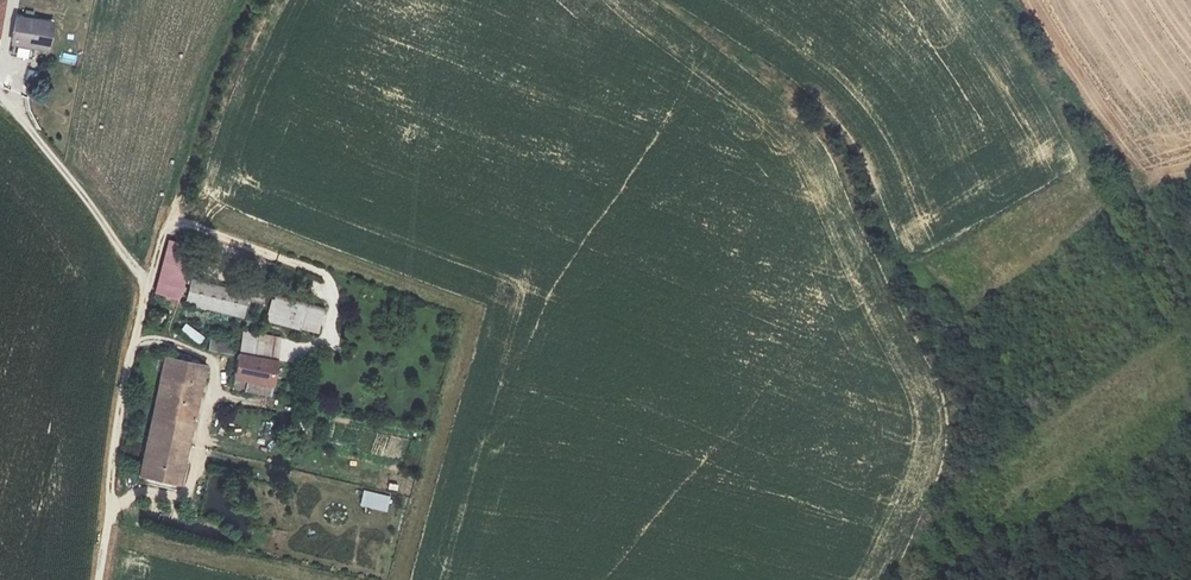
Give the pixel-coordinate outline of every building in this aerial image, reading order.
[(57,21),(23,15),(19,39),(53,45),(57,21)] [(27,60),(28,52),(17,50),(16,58),(27,60)] [(169,241),(156,294),(181,300),(194,247),(169,241)] [(253,291),(194,276),(188,300),(247,315),(253,291)] [(277,297),(271,321),(319,333),(325,309),(277,297)] [(241,352),(279,360),(282,339),(244,331),(241,352)] [(237,342),(214,337),(212,348),(235,353),(237,342)] [(279,360),(241,352),(237,376),(250,379),(248,389),(273,394),(279,360)] [(209,365),(167,356),(154,414),(194,423),(209,365)] [(250,379),(237,376),(235,387),(248,389),(250,379)] [(194,423),(154,414),(141,475),(179,483),(194,423)] [(361,506),(388,511),(391,495),(364,490),(361,506)]
